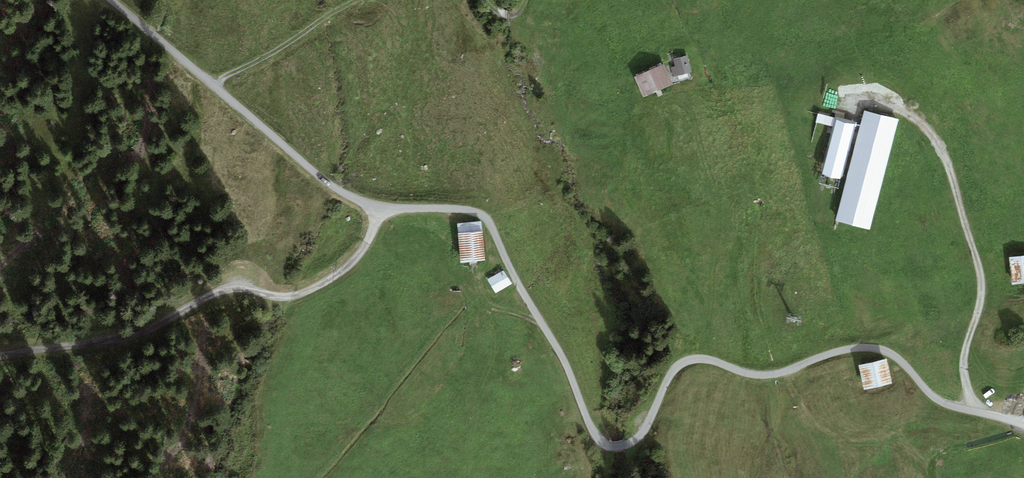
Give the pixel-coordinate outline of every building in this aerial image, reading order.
[(679,68),(673,69),(675,77),(693,73),(689,56),(676,59),(679,68)] [(665,65),(636,78),(645,98),(674,85),(665,65)] [(899,120),(866,112),(838,221),(871,230),(899,120)] [(837,119),(820,115),(818,124),(835,128),(823,174),(844,179),(858,124),(850,122),(837,119)] [(482,221),(458,223),(462,262),(486,259),(482,221)] [(1011,258),(1014,284),(1023,283),(1023,257),(1011,258)] [(503,270),(487,280),(495,293),(511,283),(503,270)] [(887,358),(860,365),(866,389),(893,382),(887,358)]
